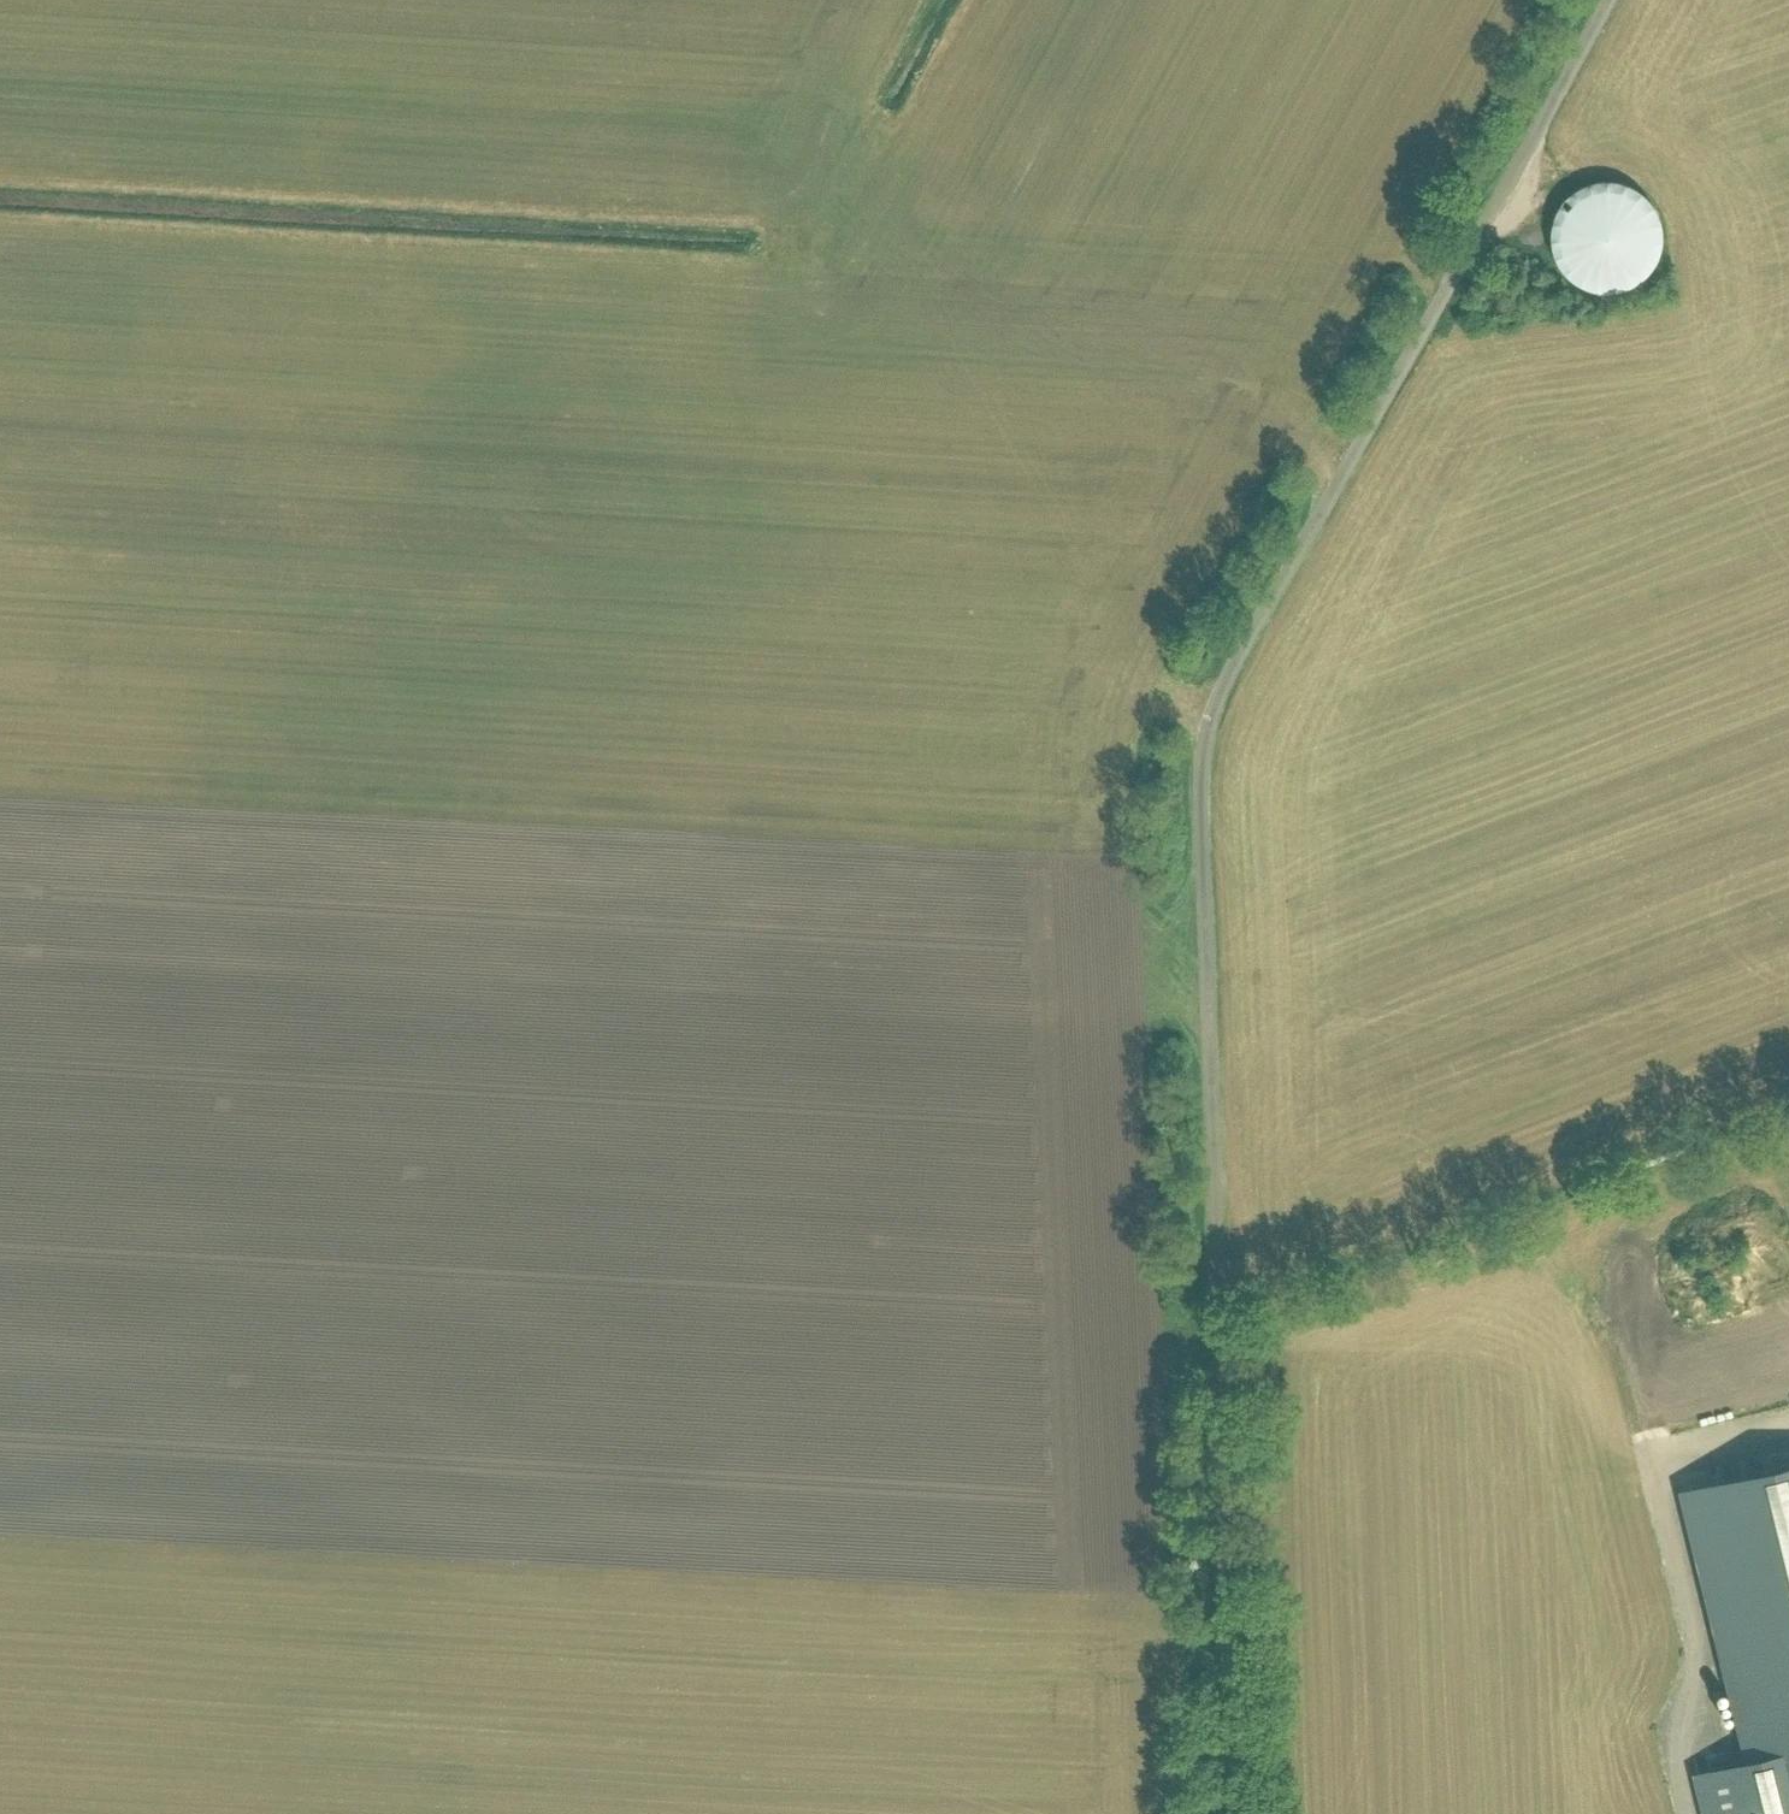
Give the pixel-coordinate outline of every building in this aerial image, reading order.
[(1551,236),(1551,241),(1552,246),(1553,251),(1554,255),(1556,260),(1558,264),(1561,268),(1564,272),(1567,276),(1571,279),(1575,282),(1579,285),(1583,287),(1588,289),(1592,291),(1597,292),(1602,292),(1607,292),(1612,292),(1617,292),(1622,291),(1626,289),(1631,287),(1635,285),(1639,282),(1643,279),(1647,276),(1650,272),(1653,268),(1656,264),(1658,260),(1660,255),(1661,251),(1662,246),(1663,241),(1663,236),(1663,231),(1662,227),(1661,222),(1660,217),(1658,213),(1656,208),(1653,204),(1650,200),(1647,197),(1643,193),(1639,190),(1635,188),(1631,185),(1626,184),(1621,182),(1617,181),(1612,180),(1607,180),(1602,180),(1597,181),(1592,182),(1588,184),(1583,185),(1579,188),(1575,190),(1571,193),(1567,197),(1564,200),(1561,204),(1558,208),(1556,213),(1554,217),(1553,222),(1552,227),(1551,231),(1551,236)] [(1685,1492),(1751,1761),(1699,1774),(1709,1813),(1788,1813),(1788,1466),(1685,1492)]
